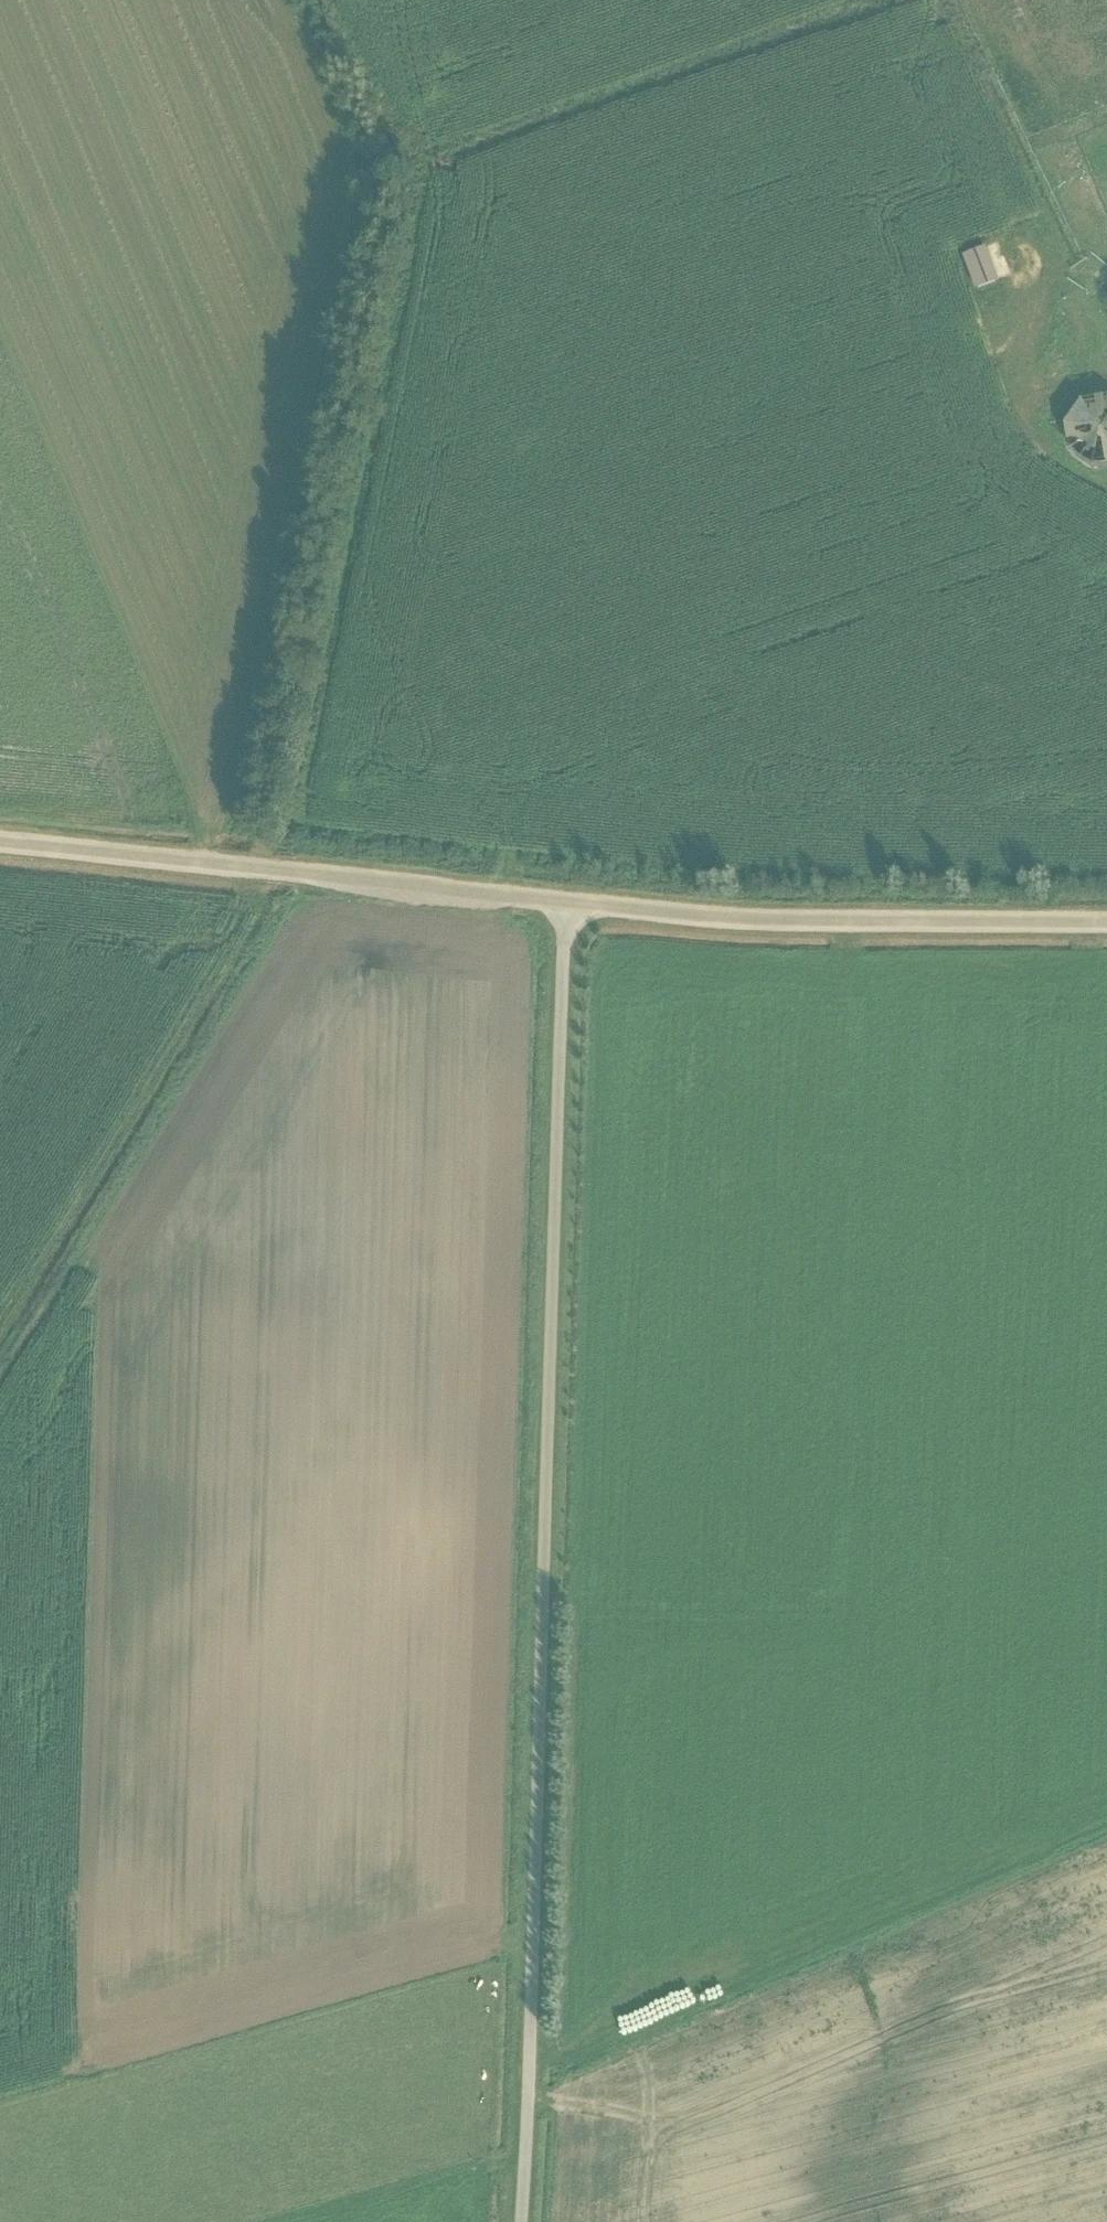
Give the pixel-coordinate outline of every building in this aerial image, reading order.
[(976,289),(997,280),(983,245),(962,254),(976,289)] [(1079,401),(1062,426),(1068,453),(1091,469),(1106,467),(1106,397),(1106,396),(1079,401)]
